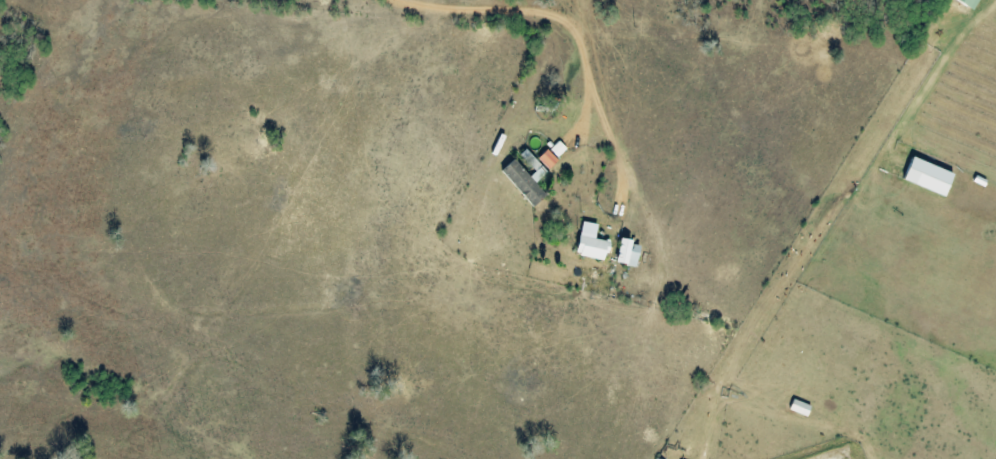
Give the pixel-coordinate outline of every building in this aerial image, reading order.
[(966,12),(973,0),(946,0),(966,12)] [(548,170),(559,161),(549,149),(538,158),(548,170)] [(530,176),(515,159),(502,169),(534,207),(547,196),(536,182),(547,173),(528,150),(522,156),(535,172),(530,176)] [(938,196),(947,173),(904,158),(896,181),(938,196)] [(577,255),(606,261),(610,242),(596,239),(599,225),(584,222),(577,255)] [(643,243),(622,239),(618,263),(638,267),(643,243)] [(806,406),(788,399),(784,409),(802,416),(806,406)]
